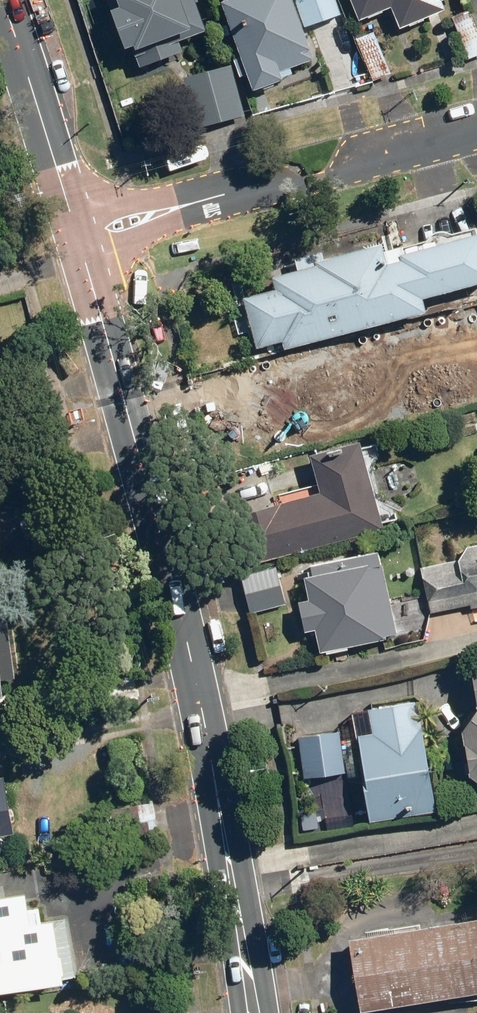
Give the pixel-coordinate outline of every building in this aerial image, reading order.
[(141,58),(216,33),(205,0),(122,0),(141,58)] [(342,0),(228,0),(257,89),(291,78),(288,66),(318,56),(309,28),(347,15),(342,0)] [(366,16),(398,4),(406,26),(452,7),(449,0),(360,0),(366,16)] [(253,112),(236,62),(188,79),(206,129),(253,112)] [(390,238),(333,254),(331,246),(298,256),(300,263),(274,270),(278,286),(248,294),(261,341),(285,335),(288,345),(433,304),(431,294),(476,281),(476,230),(394,253),(390,238)] [(360,346),(287,363),(304,431),(442,397),(428,337),(402,343),(403,348),(363,357),(360,346)] [(389,524),(366,435),(314,448),(325,491),(262,507),(274,553),(389,524)] [(313,593),(302,596),(309,630),(321,627),(325,648),(405,630),(386,545),(307,563),(313,593)] [(461,553),(462,558),(423,564),(431,612),(476,604),(476,550),(461,553)] [(290,603),(281,562),(243,570),(252,611),(290,603)] [(377,727),(362,729),(374,816),(443,807),(429,694),(373,701),(377,727)] [(466,726),(470,777),(476,782),(476,713),(466,726)] [(346,729),(301,732),(304,776),(349,773),(346,729)] [(15,822),(1,755),(0,755),(0,825),(15,822)] [(69,982),(52,880),(0,889),(0,993),(69,982)] [(353,934),(366,1008),(476,989),(476,913),(353,934)]
